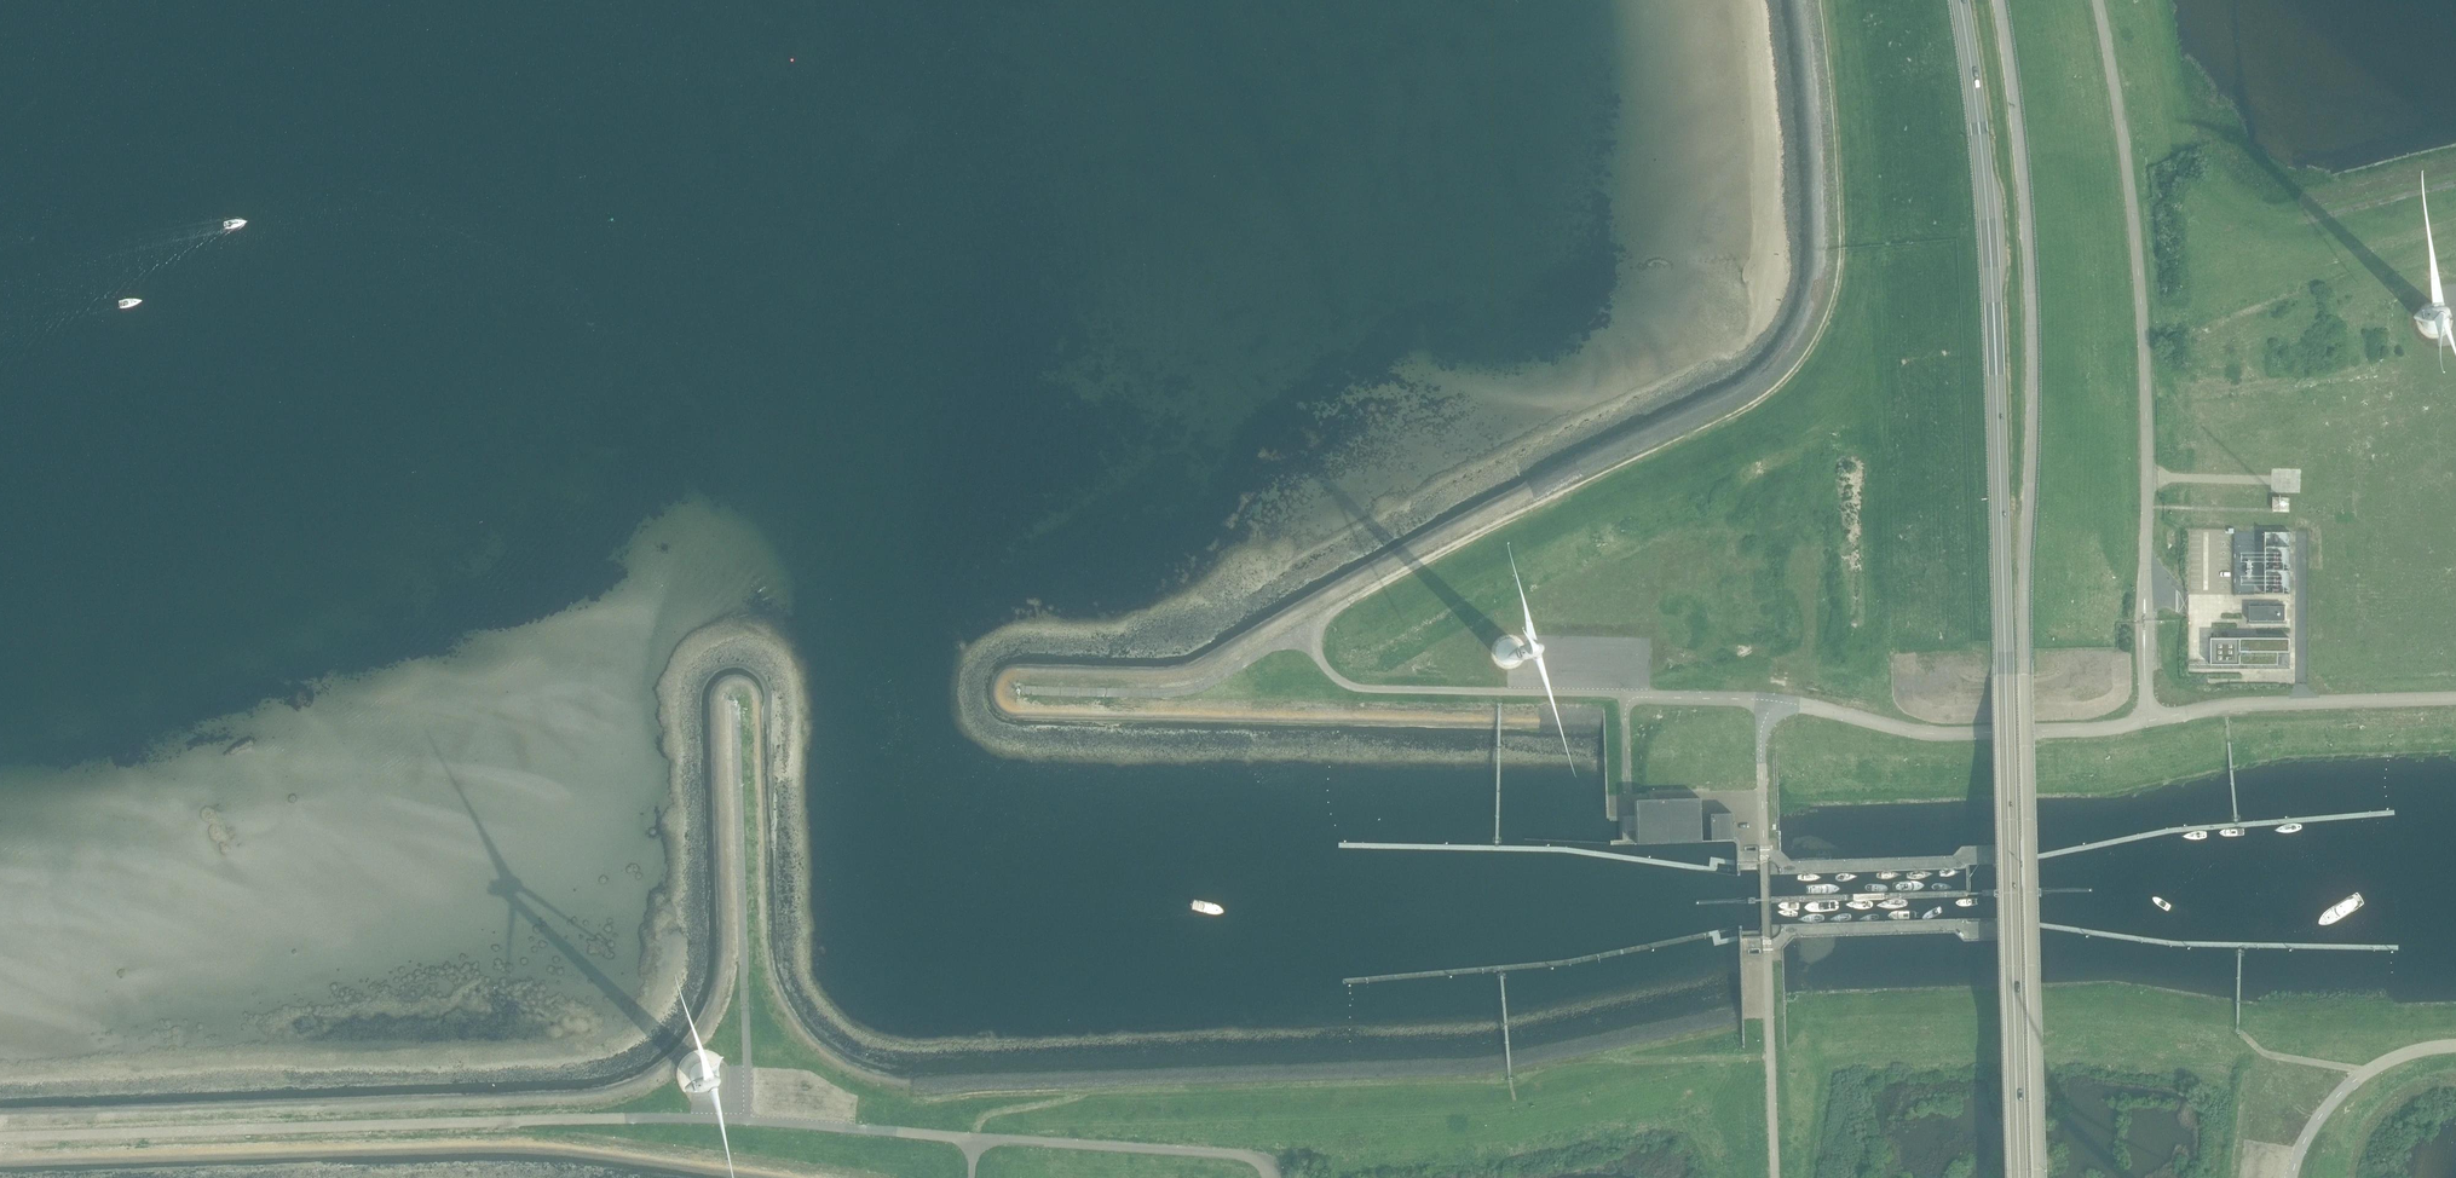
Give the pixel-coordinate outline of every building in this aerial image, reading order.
[(2422,318),(2422,320),(2422,321),(2422,323),(2422,324),(2423,326),(2424,327),(2425,329),(2426,330),(2427,331),(2429,332),(2430,333),(2432,334),(2433,334),(2435,334),(2437,334),(2438,334),(2440,333),(2441,333),(2443,332),(2444,331),(2445,330),(2446,329),(2447,327),(2448,326),(2448,324),(2449,323),(2449,321),(2449,319),(2449,318),(2448,316),(2448,315),(2447,313),(2446,312),(2445,311),(2444,310),(2442,309),(2441,308),(2439,308),(2438,307),(2436,307),(2434,307),(2433,307),(2431,308),(2430,308),(2428,309),(2427,310),(2426,311),(2425,312),(2424,314),(2423,315),(2422,316),(2422,318)] [(2291,539),(2267,538),(2269,604),(2293,604),(2291,539)] [(2250,606),(2250,621),(2285,621),(2285,606),(2250,606)] [(2292,653),(2292,639),(2212,638),(2213,665),(2280,666),(2280,653),(2292,653)] [(1496,651),(1496,652),(1496,654),(1496,655),(1497,657),(1497,658),(1498,660),(1499,661),(1501,662),(1502,663),(1503,664),(1505,664),(1506,665),(1508,665),(1509,665),(1511,665),(1512,664),(1514,664),(1515,663),(1517,662),(1518,661),(1519,660),(1520,659),(1521,657),(1521,656),(1522,654),(1522,653),(1522,651),(1522,650),(1521,649),(1521,647),(1520,646),(1519,644),(1518,643),(1517,642),(1516,641),(1515,640),(1513,640),(1512,639),(1510,639),(1508,639),(1507,639),(1505,639),(1504,640),(1502,641),(1501,641),(1500,642),(1499,644),(1498,645),(1497,646),(1496,648),(1496,649),(1496,651)] [(1024,687),(1047,688),(1048,677),(1024,676),(1024,687)] [(1636,800),(1637,844),(1701,842),(1699,798),(1636,800)] [(1710,814),(1711,841),(1733,840),(1732,814),(1710,814)] [(691,1072),(690,1075),(690,1077),(691,1080),(692,1082),(693,1084),(695,1086),(697,1087),(700,1088),(702,1089),(705,1089),(707,1088),(710,1087),(712,1086),(714,1084),(715,1082),(716,1079),(716,1077),(716,1074),(716,1072),(715,1069),(713,1067),(711,1066),(709,1064),(707,1063),(704,1063),(702,1063),(699,1063),(697,1065),(695,1066),(693,1068),(692,1070),(691,1072)]
